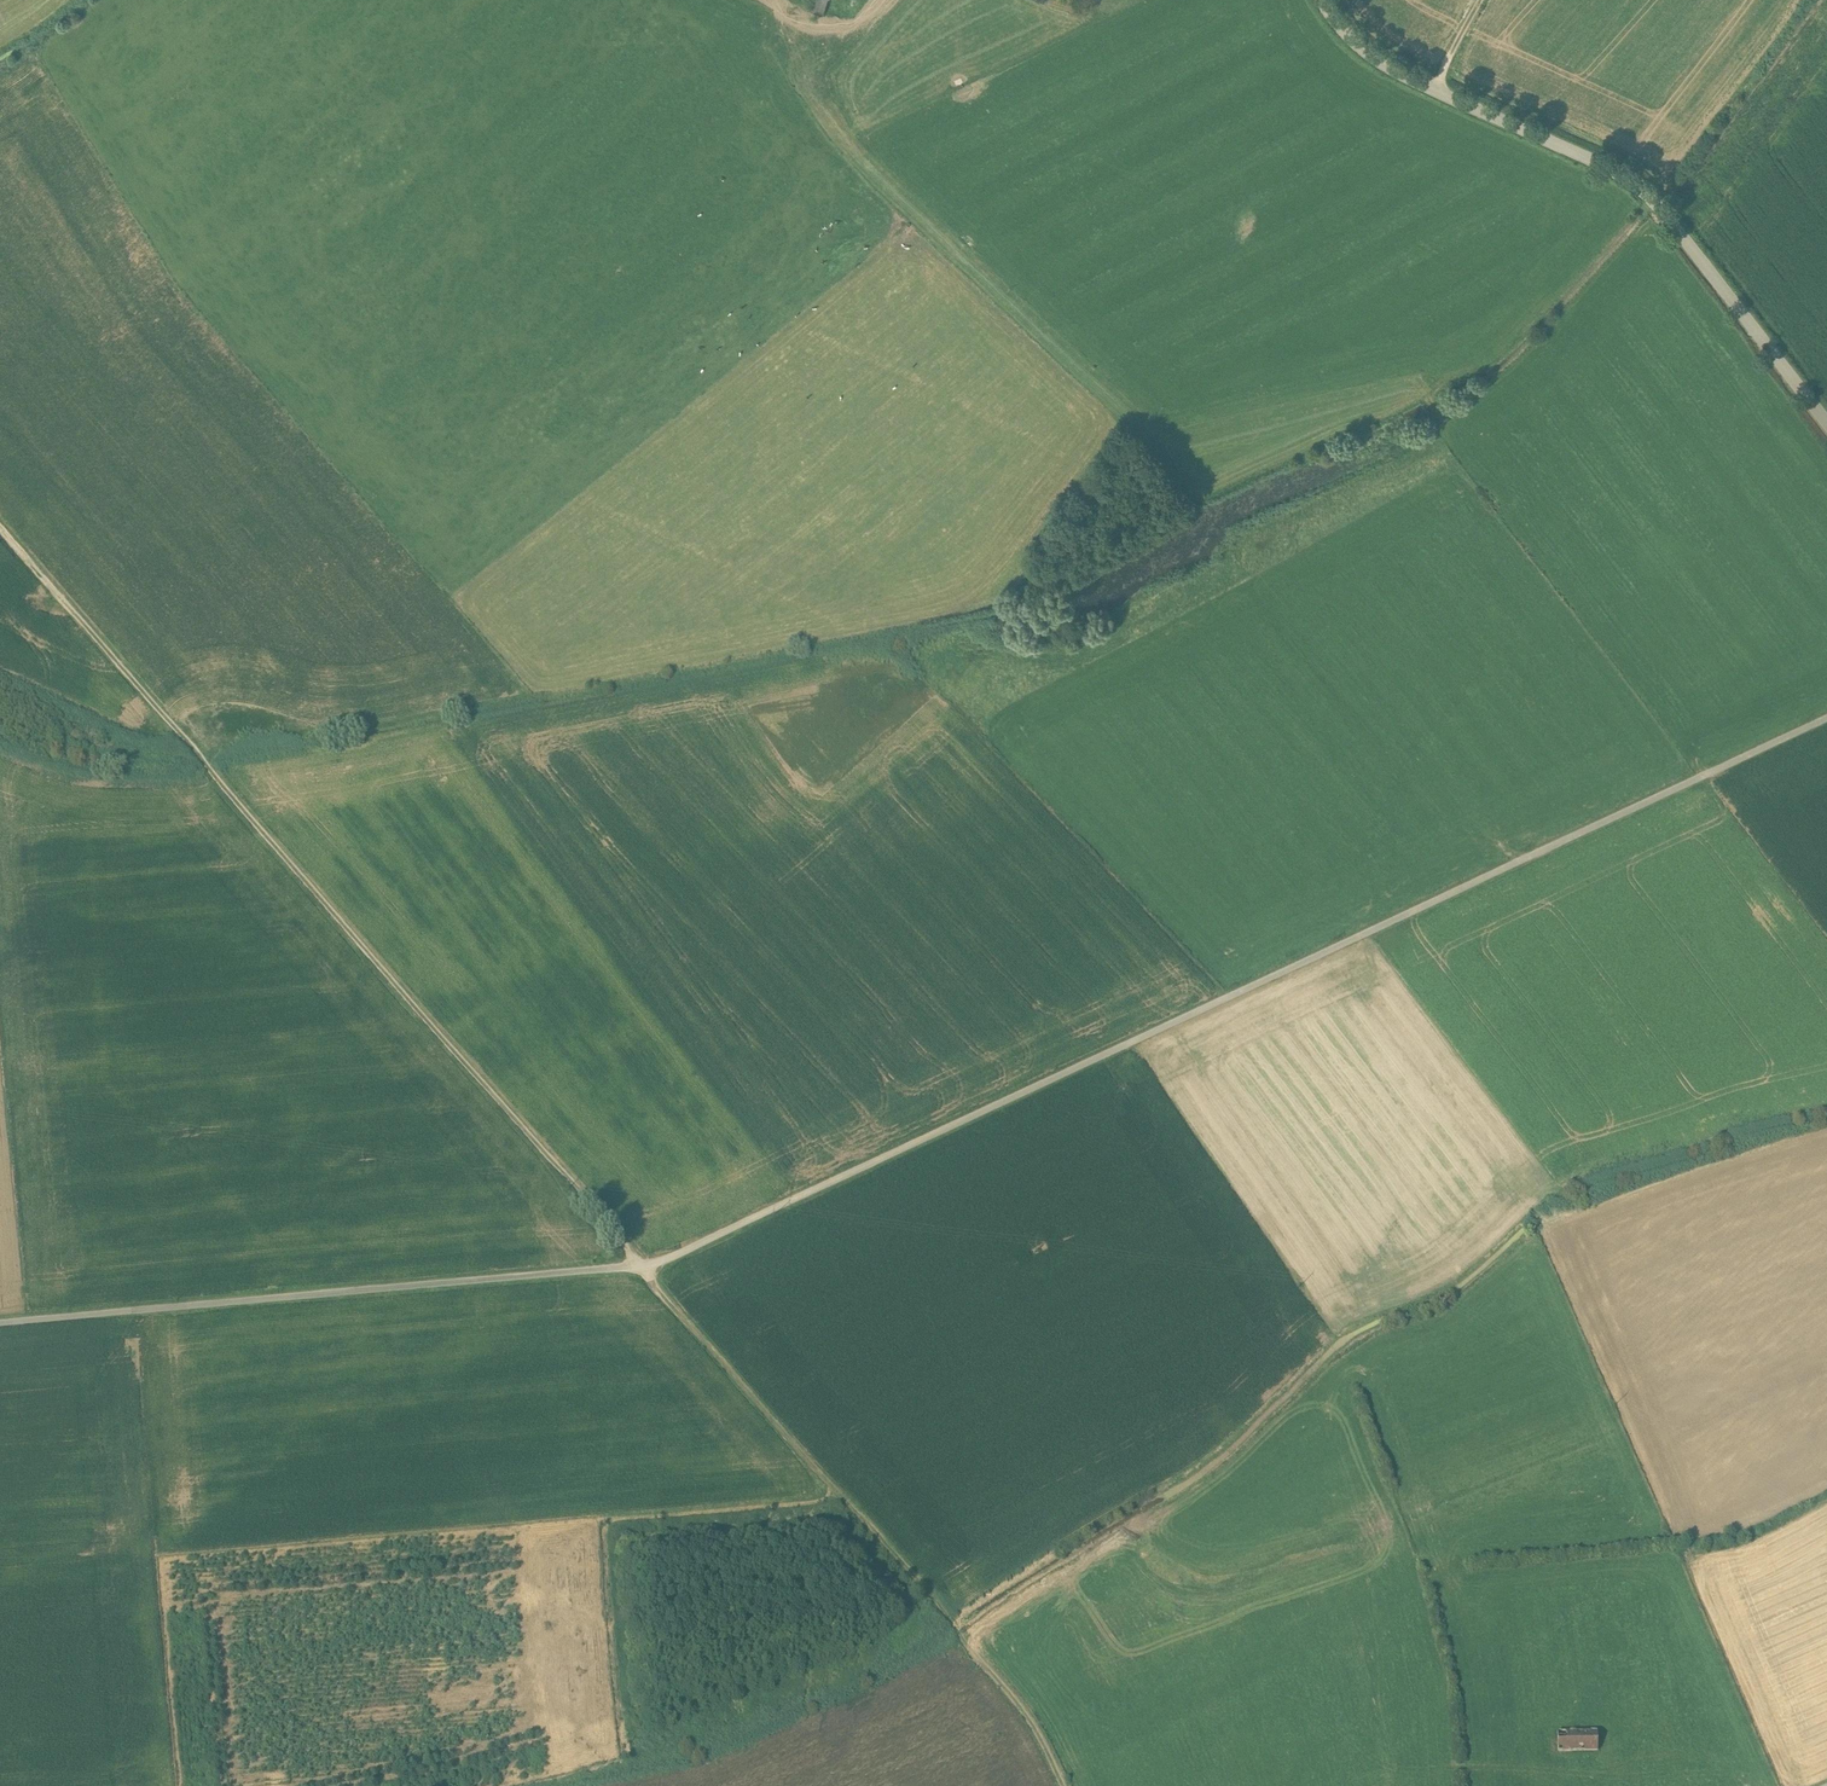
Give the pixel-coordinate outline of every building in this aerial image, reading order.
[(812,9),(824,13),(828,0),(815,0),(812,9)] [(1596,1731),(1557,1731),(1557,1751),(1596,1751),(1596,1731)]
